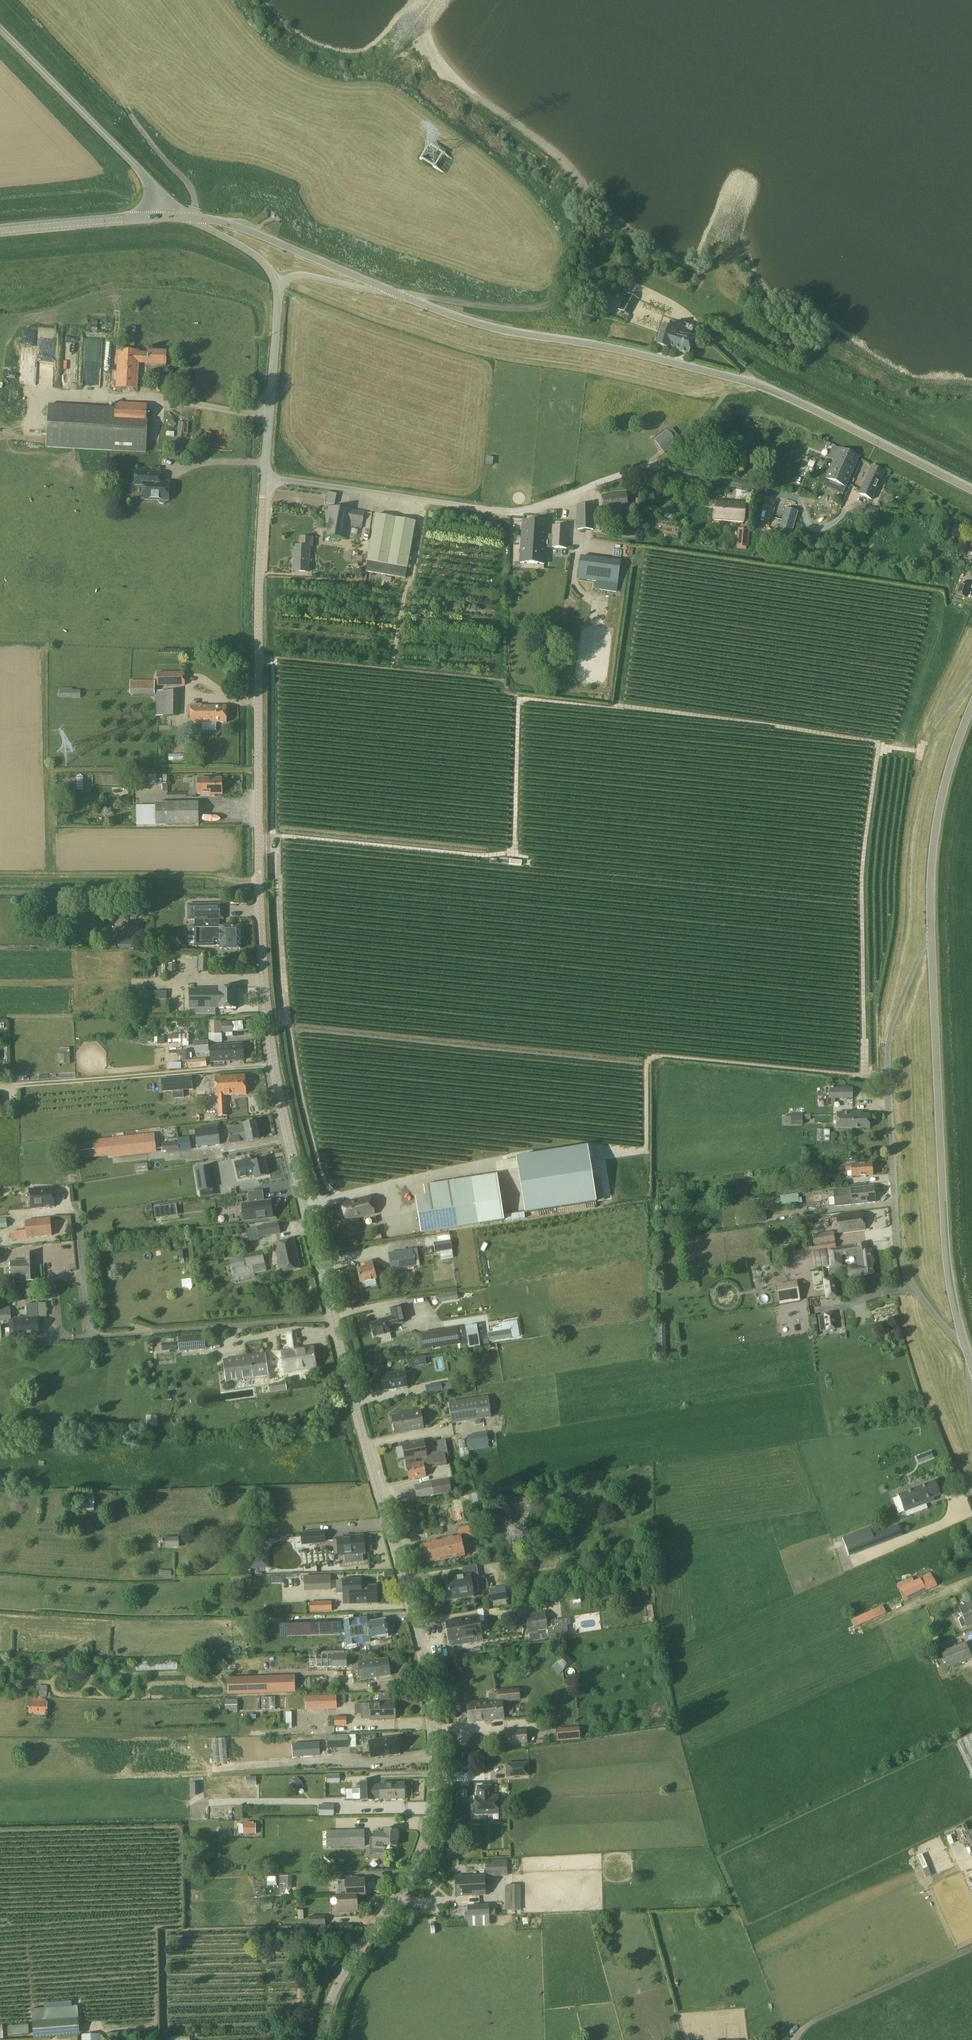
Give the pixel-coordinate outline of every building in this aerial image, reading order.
[(619,309),(629,314),(638,299),(628,293),(619,309)] [(135,346),(135,327),(125,326),(125,345),(135,346)] [(668,348),(689,355),(694,338),(673,331),(663,327),(657,346),(667,349),(668,348)] [(101,341),(84,341),(83,385),(100,386),(101,341)] [(116,388),(138,389),(140,363),(148,364),(148,365),(166,366),(167,352),(149,352),(140,352),(140,351),(118,350),(116,388)] [(148,426),(147,426),(148,404),(116,403),(116,410),(49,406),(46,448),(146,452),(148,426)] [(665,453),(678,444),(670,432),(657,442),(665,453)] [(859,457),(839,448),(826,479),(846,488),(859,457)] [(859,493),(872,499),(885,472),(872,466),(859,493)] [(169,481),(162,481),(162,472),(149,472),(135,471),(135,484),(145,484),(144,498),(158,499),(158,501),(159,503),(161,504),(163,504),(165,503),(167,501),(167,499),(169,499),(169,481)] [(326,503),(335,504),(337,494),(329,492),(326,503)] [(628,508),(626,493),(603,496),(604,511),(628,508)] [(715,520),(744,522),(745,505),(716,502),(715,520)] [(594,504),(593,504),(577,505),(577,530),(594,530),(594,504)] [(362,528),(363,520),(365,513),(329,506),(324,535),(349,539),(351,526),(362,528)] [(878,508),(865,506),(864,513),(877,515),(878,508)] [(797,513),(785,509),(778,531),(791,535),(797,513)] [(406,572),(407,572),(416,521),(376,514),(367,565),(366,574),(405,581),(406,572)] [(551,548),(552,541),(549,541),(549,538),(546,538),(548,523),(523,521),(520,563),(544,565),(546,548),(551,548)] [(668,524),(667,536),(677,537),(678,525),(668,524)] [(553,525),(552,541),(551,548),(567,549),(569,526),(553,525)] [(740,530),(739,547),(748,547),(749,531),(740,530)] [(310,547),(313,547),(313,538),(301,538),(301,546),(295,546),(294,571),(309,572),(310,547)] [(610,583),(618,584),(621,562),(612,561),(610,583)] [(957,595),(965,597),(969,586),(961,583),(957,595)] [(185,686),(185,672),(157,672),(158,686),(185,686)] [(130,694),(155,694),(155,680),(130,681),(130,694)] [(81,698),(81,690),(73,690),(73,687),(60,687),(60,697),(73,697),(73,698),(81,698)] [(156,716),(179,716),(179,691),(156,691),(156,716)] [(227,722),(226,706),(202,706),(202,705),(191,705),(191,724),(202,724),(202,722),(227,722)] [(148,775),(149,785),(167,784),(167,774),(148,775)] [(222,794),(222,778),(194,779),(194,789),(189,789),(189,796),(197,796),(197,795),(222,794)] [(156,803),(156,805),(156,825),(199,825),(199,802),(156,803)] [(156,825),(156,805),(137,806),(137,826),(156,825)] [(196,927),(195,927),(196,946),(218,945),(219,946),(220,946),(220,949),(240,948),(240,926),(220,926),(220,919),(224,919),(224,903),(187,904),(188,920),(196,920),(196,927)] [(146,946),(146,916),(127,916),(127,927),(133,927),(134,946),(146,946)] [(209,971),(209,954),(199,954),(199,971),(209,971)] [(237,1008),(237,988),(220,988),(220,989),(190,990),(190,1008),(196,1008),(196,1014),(216,1013),(216,1008),(220,1008),(237,1008)] [(167,998),(167,990),(154,991),(155,999),(167,998)] [(233,1033),(233,1021),(222,1021),(222,1033),(233,1033)] [(210,1053),(209,1043),(209,1040),(195,1042),(196,1054),(210,1053)] [(211,1062),(225,1061),(225,1059),(227,1059),(227,1055),(230,1055),(229,1045),(221,1045),(221,1042),(209,1043),(210,1053),(211,1062)] [(225,1059),(225,1061),(244,1060),(243,1044),(229,1045),(230,1055),(227,1055),(227,1059),(225,1059)] [(59,1048),(60,1063),(70,1063),(69,1047),(59,1048)] [(207,1067),(206,1059),(189,1061),(190,1069),(207,1067)] [(247,1094),(245,1075),(216,1077),(217,1095),(218,1095),(219,1116),(227,1116),(226,1095),(247,1094)] [(173,1098),(183,1098),(184,1098),(183,1090),(193,1090),(192,1076),(182,1077),(161,1079),(162,1092),(173,1091),(173,1098)] [(853,1088),(830,1088),(830,1099),(853,1098),(853,1088)] [(869,1128),(869,1115),(860,1115),(860,1113),(838,1113),(838,1129),(869,1128)] [(803,1115),(791,1116),(792,1125),(803,1124),(803,1115)] [(259,1139),(256,1123),(227,1129),(231,1145),(259,1139)] [(196,1130),(198,1147),(220,1145),(218,1127),(196,1130)] [(157,1153),(155,1133),(93,1140),(93,1141),(96,1160),(157,1153)] [(179,1152),(178,1141),(162,1143),(163,1153),(179,1152)] [(517,1159),(525,1214),(596,1203),(588,1148),(517,1159)] [(252,1162),(251,1159),(235,1163),(239,1179),(255,1176),(255,1178),(268,1175),(264,1159),(252,1162)] [(873,1175),(872,1163),(845,1165),(846,1171),(851,1171),(852,1177),(873,1175)] [(197,1169),(200,1190),(212,1189),(208,1167),(197,1169)] [(415,1197),(421,1233),(504,1221),(497,1175),(485,1177),(486,1187),(459,1191),(458,1184),(454,1185),(454,1182),(423,1187),(425,1196),(415,1197)] [(499,1186),(504,1205),(510,1204),(505,1185),(499,1186)] [(876,1202),(874,1186),(832,1190),(834,1207),(876,1202)] [(55,1206),(53,1187),(30,1189),(31,1208),(55,1206)] [(243,1216),(243,1218),(244,1218),(244,1220),(273,1217),(271,1202),(264,1203),(262,1191),(249,1193),(250,1204),(242,1205),(243,1208),(242,1208),(242,1209),(242,1211),(242,1212),(242,1214),(242,1215),(243,1216)] [(375,1213),(371,1197),(341,1204),(346,1221),(375,1213)] [(176,1205),(154,1208),(156,1218),(177,1215),(176,1205)] [(864,1229),(862,1213),(837,1216),(839,1232),(864,1229)] [(51,1236),(50,1218),(26,1221),(27,1230),(11,1232),(12,1240),(51,1236)] [(281,1233),(279,1223),(258,1227),(260,1238),(281,1233)] [(863,1275),(874,1274),(873,1264),(872,1259),(871,1249),(868,1250),(867,1244),(836,1248),(833,1231),(813,1235),(816,1251),(827,1250),(829,1267),(842,1265),(840,1256),(855,1254),(857,1266),(848,1267),(849,1276),(862,1275),(863,1275)] [(300,1268),(293,1240),(275,1244),(281,1272),(300,1268)] [(451,1241),(434,1244),(435,1253),(453,1250),(451,1241)] [(416,1267),(415,1263),(413,1249),(388,1253),(391,1271),(416,1267)] [(36,1280),(35,1253),(26,1253),(26,1261),(11,1261),(11,1276),(27,1276),(27,1280),(36,1280)] [(266,1271),(265,1262),(263,1253),(243,1257),(230,1259),(234,1282),(255,1277),(254,1274),(266,1271)] [(376,1279),(372,1261),(365,1263),(367,1267),(357,1270),(360,1283),(376,1279)] [(825,1279),(827,1297),(836,1296),(834,1278),(825,1279)] [(777,1289),(780,1303),(780,1304),(800,1300),(797,1285),(777,1289)] [(439,1302),(458,1300),(457,1290),(438,1292),(439,1302)] [(39,1335),(38,1318),(37,1303),(27,1304),(27,1318),(14,1319),(15,1337),(39,1335)] [(11,1306),(0,1307),(0,1321),(12,1320),(11,1306)] [(381,1335),(382,1341),(391,1339),(390,1333),(388,1323),(393,1322),(394,1325),(404,1322),(400,1306),(390,1308),(392,1316),(378,1320),(379,1322),(370,1324),(374,1337),(381,1335)] [(833,1314),(826,1315),(828,1329),(835,1328),(833,1314)] [(460,1344),(457,1327),(421,1333),(424,1350),(460,1344)] [(664,1330),(655,1331),(657,1354),(666,1353),(664,1330)] [(298,1349),(296,1332),(288,1334),(290,1350),(281,1351),(284,1373),(316,1369),(313,1347),(298,1349)] [(179,1350),(203,1349),(203,1342),(179,1343),(179,1350)] [(227,1381),(268,1375),(265,1355),(224,1361),(227,1381)] [(425,1357),(408,1359),(409,1367),(426,1365),(425,1357)] [(408,1387),(407,1382),(405,1371),(381,1375),(384,1391),(408,1387)] [(286,1384),(269,1386),(270,1393),(287,1390),(286,1384)] [(443,1391),(442,1385),(427,1387),(428,1393),(443,1391)] [(449,1403),(452,1423),(492,1417),(489,1397),(449,1403)] [(424,1428),(421,1411),(392,1416),(395,1434),(424,1428)] [(467,1436),(470,1451),(489,1448),(487,1433),(467,1436)] [(461,1456),(469,1455),(466,1439),(458,1441),(461,1456)] [(444,1453),(444,1454),(447,1453),(445,1440),(437,1442),(439,1454),(444,1453)] [(416,1458),(423,1457),(427,1456),(424,1441),(402,1445),(405,1461),(416,1458)] [(916,1455),(920,1464),(934,1458),(931,1450),(916,1455)] [(446,1465),(444,1454),(444,1453),(439,1454),(427,1456),(423,1457),(423,1462),(417,1463),(416,1458),(405,1461),(409,1479),(426,1476),(425,1469),(446,1465)] [(432,1482),(414,1485),(417,1499),(451,1492),(449,1479),(432,1482)] [(940,1495),(935,1481),(898,1495),(904,1512),(927,1503),(926,1500),(940,1495)] [(96,1499),(71,1498),(71,1512),(96,1513),(96,1499)] [(460,1535),(462,1540),(474,1537),(471,1525),(459,1528),(460,1535)] [(873,1535),(870,1528),(842,1538),(849,1557),(902,1535),(898,1525),(873,1535)] [(323,1530),(301,1533),(302,1545),(325,1543),(323,1530)] [(363,1535),(337,1538),(337,1540),(333,1540),(334,1555),(339,1555),(339,1556),(345,1555),(345,1563),(363,1562),(363,1553),(365,1553),(363,1535)] [(428,1563),(440,1560),(465,1555),(462,1540),(460,1535),(423,1543),(428,1563)] [(165,1547),(179,1547),(179,1536),(165,1536),(165,1547)] [(479,1576),(477,1564),(462,1567),(463,1576),(453,1578),(454,1581),(445,1582),(448,1601),(474,1597),(473,1593),(479,1592),(477,1579),(471,1580),(471,1577),(479,1576)] [(937,1586),(930,1573),(919,1578),(920,1578),(914,1581),(912,1578),(897,1585),(905,1602),(937,1586)] [(330,1575),(304,1576),(305,1591),(331,1590),(330,1575)] [(377,1603),(376,1586),(361,1587),(361,1579),(343,1579),(344,1596),(344,1604),(351,1604),(377,1603)] [(505,1587),(490,1590),(492,1602),(507,1599),(505,1587)] [(310,1612),(332,1612),(331,1602),(310,1602),(310,1612)] [(958,1608),(964,1620),(959,1622),(962,1628),(971,1624),(971,1602),(958,1608)] [(851,1620),(855,1628),(886,1614),(882,1606),(851,1620)] [(545,1612),(526,1615),(529,1633),(548,1630),(545,1612)] [(479,1616),(462,1619),(463,1627),(468,1626),(470,1637),(482,1635),(479,1616)] [(358,1644),(371,1642),(370,1637),(386,1635),(384,1621),(367,1623),(366,1618),(354,1620),(354,1619),(343,1621),(347,1646),(358,1644)] [(342,1633),(342,1619),(286,1621),(287,1634),(342,1633)] [(449,1641),(453,1640),(454,1647),(471,1644),(470,1637),(468,1626),(463,1627),(462,1619),(446,1621),(449,1641)] [(548,1620),(549,1635),(571,1634),(570,1619),(548,1620)] [(971,1658),(965,1642),(941,1653),(947,1668),(971,1658)] [(565,1655),(553,1668),(560,1673),(571,1660),(565,1655)] [(333,1667),(347,1667),(347,1656),(333,1656),(333,1667)] [(391,1675),(388,1658),(359,1662),(362,1679),(391,1675)] [(296,1692),(295,1675),(228,1677),(228,1694),(296,1692)] [(38,1695),(47,1695),(47,1685),(38,1685),(38,1695)] [(469,1722),(504,1719),(503,1701),(521,1700),(520,1687),(496,1689),(497,1700),(467,1703),(469,1722)] [(337,1709),(337,1697),(337,1695),(305,1696),(306,1710),(337,1709)] [(262,1708),(275,1708),(275,1697),(261,1698),(262,1708)] [(28,1714),(48,1715),(48,1701),(47,1701),(47,1698),(30,1698),(30,1701),(29,1701),(28,1714)] [(238,1711),(237,1699),(225,1699),(225,1711),(238,1711)] [(371,1719),(381,1719),(396,1718),(395,1703),(370,1703),(370,1704),(361,1704),(362,1719),(371,1719)] [(334,1726),(346,1726),(346,1717),(334,1717),(334,1726)] [(558,1742),(580,1741),(579,1729),(557,1731),(558,1742)] [(506,1746),(528,1744),(526,1731),(505,1733),(506,1746)] [(327,1736),(328,1749),(348,1748),(348,1736),(327,1736)] [(957,1743),(971,1773),(971,1736),(957,1743)] [(400,1753),(398,1737),(368,1741),(371,1758),(400,1753)] [(226,1738),(212,1738),(213,1761),(227,1760),(226,1738)] [(293,1744),(294,1758),(321,1756),(320,1742),(293,1744)] [(529,1764),(507,1765),(507,1778),(529,1777),(529,1764)] [(380,1783),(380,1785),(374,1785),(374,1781),(360,1781),(361,1790),(353,1790),(353,1800),(375,1799),(375,1798),(380,1798),(380,1799),(405,1798),(405,1782),(380,1783)] [(499,1813),(498,1797),(492,1797),(491,1786),(478,1786),(478,1802),(475,1802),(476,1813),(499,1813)] [(334,1816),(334,1806),(319,1806),(319,1816),(334,1816)] [(244,1835),(256,1834),(256,1824),(243,1824),(244,1835)] [(364,1861),(375,1861),(375,1848),(384,1848),(385,1846),(397,1846),(398,1829),(384,1829),(384,1833),(374,1832),(373,1848),(364,1848),(364,1861)] [(365,1846),(365,1830),(326,1830),(327,1848),(365,1846)] [(486,1861),(487,1877),(508,1877),(507,1860),(486,1861)] [(292,1887),(292,1875),(279,1875),(279,1883),(286,1883),(286,1887),(292,1887)] [(456,1896),(486,1895),(486,1888),(493,1888),(492,1878),(485,1878),(485,1875),(455,1877),(456,1896)] [(338,1895),(365,1893),(364,1879),(345,1880),(346,1883),(337,1883),(338,1895)] [(506,1887),(506,1911),(521,1911),(521,1886),(506,1887)] [(365,1894),(365,1893),(338,1895),(339,1911),(358,1910),(357,1895),(365,1894)] [(489,1915),(488,1903),(468,1904),(469,1915),(489,1915)] [(326,1924),(325,1915),(309,1916),(309,1925),(326,1924)] [(75,2006),(32,2009),(35,2038),(78,2034),(75,2006)] [(9,2034),(29,2034),(29,2024),(8,2024),(9,2034)]
